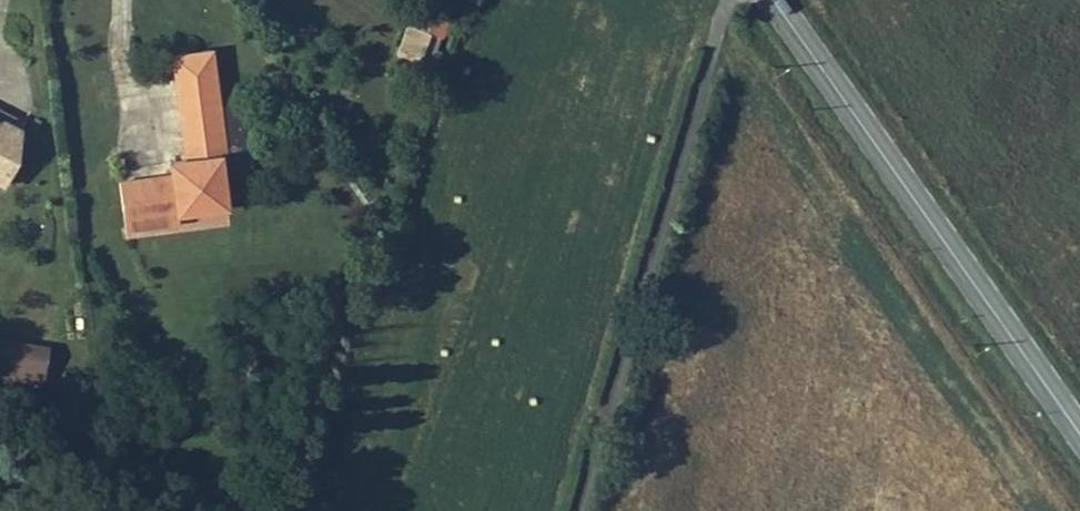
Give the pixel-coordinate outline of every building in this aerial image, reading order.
[(401,44),(439,53),(452,2),(444,0),(412,0),(401,44)] [(120,181),(124,211),(176,204),(178,211),(229,204),(221,152),(226,151),(211,49),(173,55),(187,156),(171,159),(173,173),(120,181)] [(6,187),(23,159),(25,131),(3,121),(1,125),(0,125),(0,184),(6,187)] [(124,211),(127,227),(179,220),(178,211),(176,204),(124,211)] [(48,376),(50,339),(0,336),(0,373),(48,376)]
